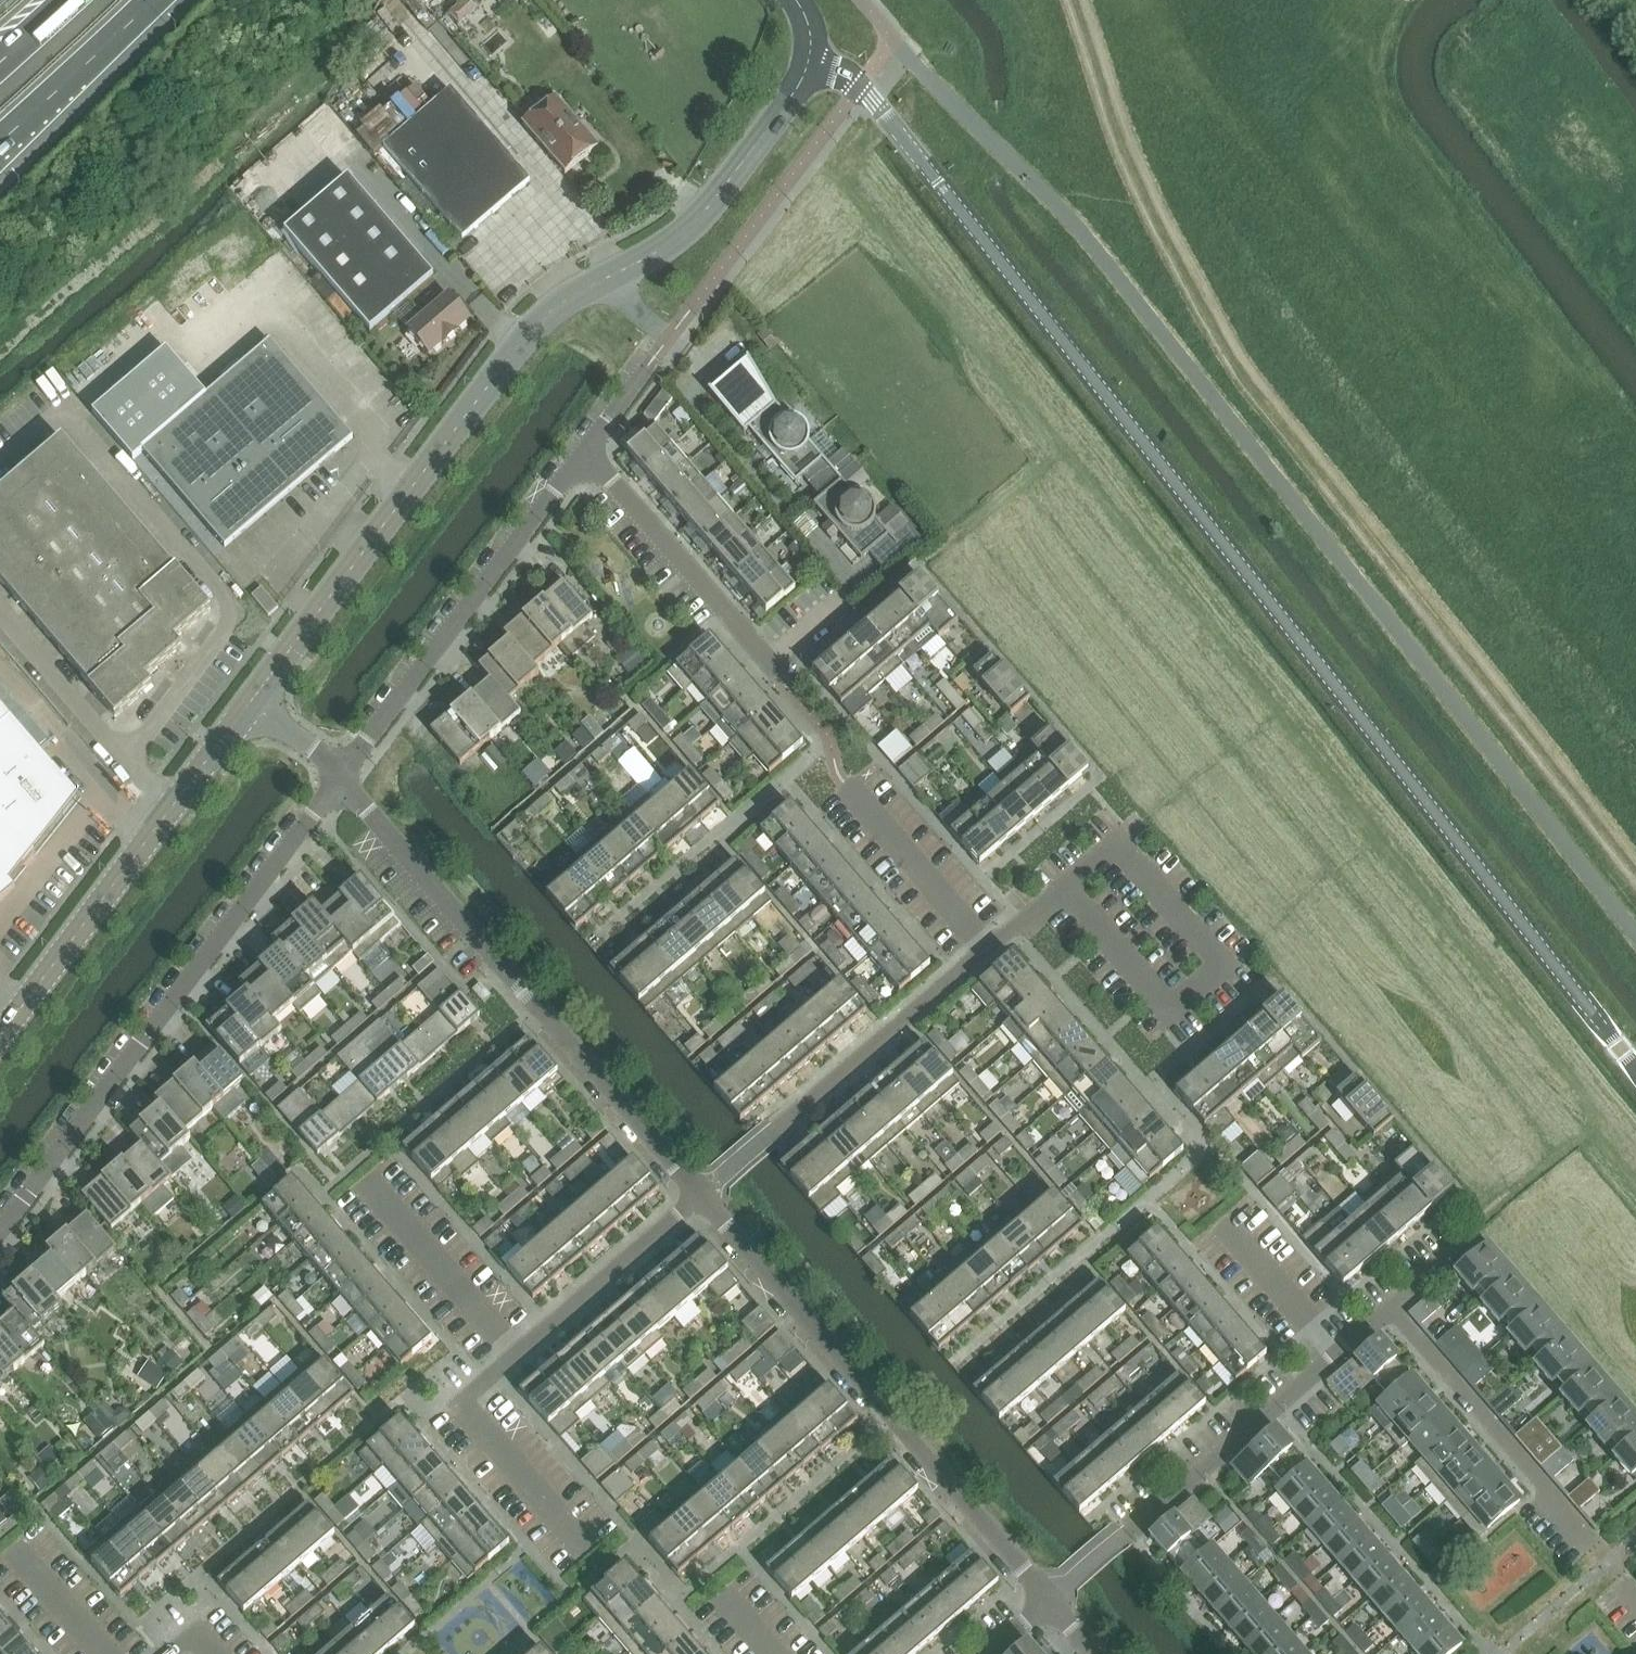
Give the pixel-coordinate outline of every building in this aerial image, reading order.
[(530,184),(451,92),(383,150),(462,242),(530,184)] [(598,147),(556,97),(523,125),(565,175),(598,147)] [(434,279),(348,179),(284,234),(370,334),(434,279)] [(429,356),(469,321),(449,297),(408,332),(429,356)] [(765,329),(757,335),(770,351),(778,345),(778,344),(765,329)] [(166,351),(92,414),(132,461),(142,452),(225,549),(353,439),(341,425),(270,342),(206,397),(166,351)] [(803,424),(799,421),(793,419),(787,419),(776,406),(749,361),(710,394),(744,434),(748,431),(795,485),(803,479),(818,496),(855,464),(843,450),(827,464),(809,443),(809,440),(809,434),(807,429),(803,424)] [(655,423),(673,399),(663,391),(644,415),(655,423)] [(636,478),(672,447),(656,429),(627,454),(639,468),(632,473),(636,478)] [(177,571),(176,570),(175,571),(62,439),(0,493),(0,582),(90,687),(89,688),(115,719),(152,687),(145,680),(181,649),(175,641),(211,611),(177,571)] [(658,491),(688,465),(672,447),(636,478),(641,483),(647,478),(658,491)] [(821,500),(813,506),(861,561),(869,555),(884,572),(921,540),(909,527),(893,541),(890,537),(875,521),(876,515),(875,509),(872,504),(868,499),(863,496),(857,495),(854,495),(870,481),(855,464),(818,496),(821,500)] [(667,514),(703,483),(688,465),(658,491),(669,503),(663,509),(667,514)] [(689,526),(718,501),(703,483),(667,514),(671,519),(678,513),(689,526)] [(698,549),(733,519),(718,501),(689,526),(700,539),(693,544),(698,549)] [(719,561),(749,536),(733,519),(698,549),(702,554),(708,549),(719,561)] [(728,585),(764,554),(749,536),(719,561),(730,574),(724,580),(728,585)] [(812,560),(804,551),(797,557),(805,566),(812,560)] [(750,597),(779,572),(764,554),(728,585),(733,590),(739,584),(750,597)] [(759,621),(795,590),(779,572),(750,597),(761,610),(754,615),(759,621)] [(958,623),(920,579),(902,596),(939,639),(958,623)] [(583,627),(593,619),(563,584),(532,610),(562,645),(573,658),(595,640),(583,627)] [(262,589),(252,597),(268,617),(278,609),(262,589)] [(902,596),(884,611),(913,645),(920,653),(936,638),(938,640),(939,639),(902,596)] [(562,645),(532,610),(502,636),(508,643),(538,677),(539,676),(533,670),(562,645)] [(913,645),(884,611),(866,626),(902,668),(903,667),(897,659),(913,645)] [(902,668),(866,626),(848,641),(884,683),(902,668)] [(710,638),(668,674),(684,693),(692,686),(726,657),(710,638)] [(884,683),(848,641),(831,657),(872,704),(873,703),(868,697),(884,683)] [(509,702),(538,677),(508,643),(478,668),(490,682),(519,716),(521,715),(509,702)] [(707,704),(741,675),(726,657),(692,686),(707,704)] [(872,704),(831,657),(812,673),(853,721),(872,704)] [(1030,701),(992,657),(972,674),(1010,718),(1030,701)] [(707,704),(701,709),(716,727),(756,692),(741,675),(707,704)] [(955,693),(944,681),(936,688),(946,700),(955,693)] [(519,716),(490,682),(461,707),(490,741),(519,716)] [(756,692),(716,727),(730,744),(729,745),(730,746),(771,710),(756,692)] [(966,705),(955,693),(946,700),(957,713),(966,705)] [(661,712),(651,700),(642,707),(653,720),(661,712)] [(618,722),(630,712),(623,703),(612,712),(612,717),(618,722)] [(490,741),(461,707),(430,732),(460,767),(490,741)] [(0,709),(0,897),(78,800),(33,748),(0,709)] [(745,764),(787,728),(771,710),(730,746),(745,764)] [(982,724),(970,710),(961,718),(973,731),(982,724)] [(672,725),(661,712),(653,720),(663,732),(672,725)] [(635,734),(647,724),(640,715),(628,726),(635,734)] [(930,736),(944,724),(936,716),(923,727),(930,736)] [(993,738),(982,724),(973,731),(985,745),(993,738)] [(658,739),(647,726),(637,735),(648,747),(658,739)] [(916,748),(930,736),(923,727),(909,739),(916,748)] [(769,776),(803,747),(787,728),(745,764),(746,765),(754,758),(769,776)] [(593,742),(583,729),(572,738),(582,751),(593,742)] [(602,735),(598,729),(592,729),(589,733),(596,741),(602,735)] [(942,750),(955,738),(948,729),(934,741),(942,750)] [(1088,773),(1051,731),(1050,730),(1031,746),(1069,789),(1088,773)] [(912,751),(896,733),(878,749),(894,767),(912,751)] [(636,759),(616,736),(604,746),(611,755),(624,770),(636,759)] [(692,748),(681,736),(673,743),(683,755),(692,748)] [(928,761),(942,750),(934,741),(921,753),(928,761)] [(577,756),(566,743),(555,753),(565,766),(577,756)] [(599,766),(611,755),(604,746),(591,757),(599,766)] [(1069,789),(1031,746),(1030,747),(1032,749),(1015,763),(1051,805),(1069,789)] [(703,760),(692,748),(683,755),(694,768),(703,760)] [(932,775),(917,756),(898,772),(914,791),(932,775)] [(1051,805),(1015,763),(998,778),(1034,820),(1051,805)] [(595,784),(581,766),(568,778),(575,786),(577,785),(584,794),(595,784)] [(722,783),(711,770),(702,777),(713,790),(722,783)] [(719,807),(690,773),(672,789),(701,823),(719,807)] [(562,797),(575,786),(568,778),(555,789),(562,797)] [(1034,820),(998,778),(996,779),(1003,787),(988,801),(981,793),(980,794),(1016,835),(1034,820)] [(701,823),(672,789),(665,781),(647,797),(683,839),(701,823)] [(733,796),(722,783),(713,790),(725,803),(733,796)] [(1016,835),(980,794),(963,808),(958,802),(957,803),(998,851),(1016,835)] [(541,816),(554,804),(546,796),(533,807),(541,816)] [(683,839),(647,797),(629,812),(636,820),(665,854),(683,839)] [(998,851),(957,803),(938,819),(979,867),(998,851)] [(776,851),(806,824),(790,806),(760,832),(776,851)] [(528,827),(541,816),(533,807),(520,818),(528,827)] [(665,854),(636,820),(620,834),(613,827),(612,828),(648,869),(665,854)] [(508,843),(522,832),(515,823),(501,835),(508,843)] [(791,869),(822,842),(806,824),(776,851),(791,869)] [(648,869),(612,828),(594,843),(630,885),(648,869)] [(807,886),(837,860),(822,842),(791,869),(807,886)] [(630,885),(594,843),(576,858),(612,900),(630,885)] [(761,864),(752,853),(743,860),(752,871),(761,864)] [(612,900),(576,858),(558,874),(594,915),(612,900)] [(822,904),(853,878),(837,860),(807,886),(822,904)] [(772,904),(736,862),(717,878),(753,920),(772,904)] [(770,874),(761,864),(752,871),(762,882),(770,874)] [(594,915),(558,874),(540,890),(576,931),(594,915)] [(753,920),(717,878),(699,893),(735,935),(753,920)] [(837,922),(868,895),(853,878),(822,904),(837,922)] [(402,927),(363,882),(361,880),(341,897),(381,945),(402,927)] [(792,899),(782,889),(774,896),(783,907),(792,899)] [(735,935),(699,893),(682,908),(717,950),(735,935)] [(852,939),(883,913),(868,895),(837,922),(852,939)] [(381,945),(341,897),(321,914),(313,906),(361,962),(381,945)] [(801,910),(792,899),(783,907),(792,917),(801,910)] [(361,962),(313,906),(292,924),(333,972),(353,955),(360,963),(361,962)] [(717,950),(682,908),(664,924),(700,965),(717,950)] [(868,957),(898,931),(883,913),(852,939),(868,957)] [(816,928),(807,917),(798,924),(808,935),(816,928)] [(333,972),(292,924),(280,935),(273,941),(274,943),(321,997),(314,988),(333,972)] [(700,965),(664,924),(646,939),(682,981),(700,965)] [(883,975),(914,949),(898,931),(868,957),(883,975)] [(808,956),(801,947),(800,948),(790,936),(778,946),(788,958),(787,959),(794,968),(808,956)] [(682,981),(646,939),(628,954),(664,996),(682,981)] [(321,997),(274,943),(273,941),(272,942),(279,950),(259,967),(300,1015),(321,997)] [(837,952),(828,942),(820,949),(829,960),(837,952)] [(899,994),(930,967),(914,949),(883,975),(899,994)] [(847,963),(837,952),(829,960),(838,970),(847,963)] [(664,996),(628,954),(610,971),(645,1012),(664,996)] [(987,1010),(1029,974),(1012,956),(971,991),(987,1010)] [(419,977),(434,964),(428,957),(413,970),(419,977)] [(781,979),(794,968),(787,959),(773,971),(781,979)] [(806,981),(817,972),(809,963),(799,973),(806,981)] [(300,1015),(259,967),(239,985),(247,993),(248,995),(281,1032),(282,1031),(274,1023),(293,1007),(300,1015)] [(480,1017),(464,999),(439,971),(418,989),(439,1014),(420,1031),(439,1052),(480,1017)] [(795,990),(806,981),(799,973),(788,982),(795,990)] [(1010,1021),(1044,992),(1029,974),(987,1010),(995,1003),(1010,1021)] [(868,988),(859,977),(850,985),(860,995),(868,988)] [(759,998),(772,986),(765,978),(751,990),(759,998)] [(393,999),(408,987),(402,980),(387,992),(393,999)] [(866,1013),(840,983),(821,999),(848,1029),(866,1013)] [(491,997),(488,994),(480,985),(472,992),(483,1004),(491,997)] [(877,999),(868,988),(860,995),(869,1006),(877,999)] [(745,1010),(759,998),(751,990),(738,1001),(745,1010)] [(378,1012),(393,999),(387,992),(372,1005),(378,1012)] [(1026,1039),(1059,1010),(1044,992),(1010,1021),(1026,1039)] [(281,1032),(248,995),(247,993),(227,1011),(260,1050),(281,1032)] [(770,1012),(781,1002),(774,994),(763,1003),(770,1012)] [(848,1029),(821,999),(803,1014),(830,1045),(848,1029)] [(1321,1044),(1283,1000),(1265,1016),(1301,1058),(1302,1060),(1321,1044)] [(760,1021),(770,1012),(763,1003),(752,1012),(760,1021)] [(723,1029),(737,1017),(730,1008),(716,1020),(723,1029)] [(1017,1046),(1033,1064),(1075,1027),(1059,1010),(1026,1039),(1017,1046)] [(260,1050),(227,1011),(214,1021),(216,1023),(208,1030),(240,1067),(260,1050)] [(353,1034),(368,1021),(362,1014),(347,1027),(353,1034)] [(830,1045),(803,1014),(786,1029),(812,1060),(830,1045)] [(1265,1016),(1247,1031),(1283,1073),(1301,1058),(1265,1016)] [(710,1041),(723,1029),(716,1020),(702,1032),(710,1041)] [(399,1087),(439,1052),(420,1031),(401,1047),(379,1022),(358,1040),(399,1087)] [(735,1042),(746,1033),(738,1025),(728,1034),(735,1042)] [(338,1047),(353,1034),(347,1027),(332,1040),(338,1047)] [(1075,1027),(1033,1064),(1048,1081),(1090,1045),(1075,1027)] [(812,1060),(786,1029),(768,1045),(794,1075),(812,1060)] [(947,1043),(936,1030),(927,1038),(938,1051),(947,1043)] [(1283,1073),(1247,1031),(1229,1047),(1265,1089),(1283,1073)] [(724,1051),(735,1042),(728,1034),(717,1043),(724,1051)] [(692,1056),(705,1044),(698,1036),(684,1048),(692,1056)] [(399,1087),(358,1040),(337,1059),(359,1083),(340,1100),(359,1122),(399,1087)] [(564,1082),(529,1041),(510,1057),(546,1098),(564,1082)] [(958,1056),(947,1044),(947,1043),(938,1051),(949,1064),(958,1056)] [(924,1044),(905,1060),(941,1102),(956,1089),(960,1085),(924,1044)] [(794,1075),(768,1045),(750,1060),(777,1091),(794,1075)] [(1048,1081),(1063,1099),(1105,1063),(1090,1045),(1048,1081)] [(1265,1089),(1229,1047),(1211,1062),(1241,1096),(1257,1082),(1264,1089),(1265,1089)] [(235,1091),(244,1083),(214,1049),(184,1075),(226,1122),(246,1104),(235,1091)] [(313,1069),(327,1056),(321,1049),(307,1062),(313,1069)] [(706,1067),(717,1058),(710,1049),(699,1058),(706,1067)] [(546,1098),(510,1057),(492,1072),(521,1106),(538,1091),(545,1099),(546,1098)] [(777,1091),(750,1060),(732,1076),(758,1106),(777,1091)] [(905,1060),(887,1075),(923,1117),(941,1102),(905,1060)] [(298,1081),(313,1069),(307,1062),(292,1074),(298,1081)] [(1241,1096),(1211,1062),(1194,1077),(1235,1125),(1236,1124),(1224,1110),(1241,1096)] [(1105,1063),(1063,1099),(1079,1117),(1121,1081),(1105,1063)] [(979,1080),(967,1067),(959,1075),(970,1088),(979,1080)] [(1336,1090),(1350,1078),(1342,1069),(1328,1081),(1336,1090)] [(521,1106),(492,1072),(474,1087),(510,1129),(512,1128),(505,1120),(521,1106)] [(226,1122),(184,1075),(155,1100),(190,1142),(191,1141),(185,1134),(213,1110),(225,1123),(226,1122)] [(887,1075),(869,1090),(906,1132),(923,1117),(887,1075)] [(758,1106),(732,1076),(714,1091),(740,1122),(758,1106)] [(1235,1125),(1194,1077),(1175,1093),(1216,1141),(1235,1125)] [(1393,1122),(1355,1078),(1336,1095),(1373,1138),(1393,1122)] [(990,1093),(979,1080),(970,1088),(981,1101),(990,1093)] [(1121,1081),(1079,1117),(1094,1135),(1136,1099),(1121,1081)] [(272,1104),(287,1091),(281,1084),(266,1097),(272,1104)] [(510,1129),(474,1087),(457,1103),(486,1136),(493,1144),(510,1129)] [(869,1090),(852,1106),(888,1148),(906,1132),(869,1090)] [(318,1157),(359,1122),(340,1100),(321,1116),(299,1092),(277,1110),(318,1157)] [(1136,1099),(1094,1135),(1110,1153),(1152,1117),(1136,1099)] [(1317,1112),(1305,1099),(1296,1106),(1308,1120),(1317,1112)] [(190,1142),(155,1100),(154,1101),(160,1107),(131,1132),(172,1180),(193,1162),(182,1149),(190,1142)] [(1009,1115),(997,1101),(988,1109),(1000,1122),(1009,1115)] [(486,1136),(457,1103),(439,1118),(468,1152),(486,1136)] [(852,1106),(834,1121),(870,1163),(888,1148),(852,1106)] [(1328,1126),(1317,1112),(1308,1120),(1320,1133),(1328,1126)] [(1020,1129),(1009,1115),(1000,1122),(1012,1136),(1020,1129)] [(1152,1117),(1110,1153),(1125,1170),(1167,1134),(1152,1117)] [(468,1152),(439,1118),(421,1133),(457,1175),(458,1174),(451,1166),(468,1152)] [(834,1121),(816,1136),(852,1178),(870,1163),(834,1121)] [(592,1142),(606,1130),(598,1122),(585,1133),(592,1142)] [(987,1145),(1001,1133),(994,1125),(980,1137),(987,1145)] [(1284,1145),(1295,1135),(1289,1128),(1281,1128),(1275,1133),(1284,1145)] [(1345,1145),(1333,1131),(1324,1138),(1336,1152),(1345,1145)] [(172,1180),(131,1132),(130,1133),(141,1146),(112,1171),(153,1219),(175,1201),(163,1187),(172,1180)] [(457,1175),(421,1133),(402,1149),(438,1191),(457,1175)] [(1035,1145),(1024,1133),(1015,1140),(1026,1153),(1035,1145)] [(1141,1189),(1183,1153),(1167,1134),(1125,1170),(1141,1189)] [(607,1153),(617,1144),(610,1135),(599,1144),(607,1153)] [(816,1136),(798,1152),(835,1194),(840,1189),(852,1178),(816,1136)] [(1000,1158),(1012,1147),(1005,1138),(993,1149),(1000,1158)] [(1293,1157),(1305,1146),(1298,1138),(1286,1148),(1293,1157)] [(570,1161),(582,1151),(575,1142),(562,1153),(570,1161)] [(965,1164),(978,1153),(971,1144),(958,1156),(965,1164)] [(1356,1158),(1345,1145),(1336,1152),(1348,1166),(1356,1158)] [(1281,1167),(1293,1157),(1286,1148),(1273,1159),(1281,1167)] [(1451,1194),(1414,1151),(1413,1150),(1394,1167),(1432,1210),(1451,1194)] [(1305,1170),(1317,1160),(1310,1151),(1297,1162),(1305,1170)] [(839,1199),(798,1152),(780,1168),(821,1215),(839,1199)] [(557,1172),(570,1161),(562,1153),(550,1163),(557,1172)] [(285,1178),(296,1169),(284,1154),(273,1164),(285,1178)] [(1275,1172),(1259,1154),(1241,1170),(1257,1188),(1275,1172)] [(1055,1169),(1043,1155),(1035,1162),(1046,1176),(1055,1169)] [(952,1175),(965,1164),(958,1156),(945,1167),(952,1175)] [(581,1175),(592,1166),(584,1157),(574,1166),(581,1175)] [(975,1179),(988,1168),(981,1159),(968,1170),(975,1179)] [(659,1192),(652,1184),(633,1161),(614,1177),(640,1208),(659,1192)] [(1292,1181),(1305,1170),(1297,1162),(1285,1172),(1292,1181)] [(570,1184),(581,1175),(574,1166),(563,1176),(570,1184)] [(1432,1210),(1394,1167),(1393,1167),(1395,1169),(1378,1184),(1414,1225),(1432,1210)] [(538,1189),(551,1177),(544,1169),(530,1180),(538,1189)] [(1067,1182),(1055,1169),(1046,1176),(1058,1190),(1067,1182)] [(962,1190),(975,1179),(968,1170),(955,1181),(962,1190)] [(153,1219),(112,1171),(82,1197),(112,1232),(142,1206),(153,1219)] [(929,1195),(943,1184),(935,1175),(922,1187),(929,1195)] [(640,1208),(614,1177),(596,1193),(623,1223),(640,1208)] [(1295,1195),(1279,1177),(1261,1193),(1277,1211),(1295,1195)] [(277,1225),(308,1198),(292,1180),(262,1207),(277,1225)] [(552,1200),(563,1190),(556,1182),(545,1191),(552,1200)] [(1414,1225),(1378,1184),(1361,1199),(1397,1241),(1414,1225)] [(915,1207),(929,1195),(922,1187),(908,1199),(915,1207)] [(519,1190),(509,1199),(517,1207),(529,1197),(529,1196),(522,1188),(519,1190)] [(941,1208),(954,1197),(947,1189),(934,1200),(941,1208)] [(1086,1205),(1075,1192),(1067,1199),(1078,1212),(1086,1205)] [(623,1223),(596,1193),(579,1208),(605,1238),(623,1223)] [(1082,1228),(1053,1194),(1035,1210),(1064,1244),(1082,1228)] [(245,1208),(236,1198),(223,1210),(232,1220),(245,1208)] [(293,1243),(323,1216),(308,1198),(277,1225),(293,1243)] [(504,1218),(517,1207),(509,1199),(497,1209),(504,1218)] [(1397,1241),(1361,1199),(1360,1200),(1366,1208),(1350,1222),(1379,1256),(1397,1241)] [(928,1219),(941,1208),(934,1200),(921,1211),(928,1219)] [(528,1221),(539,1212),(531,1203),(520,1212),(528,1221)] [(1097,1218),(1086,1205),(1078,1212),(1089,1225),(1097,1218)] [(894,1226),(907,1214),(900,1206),(886,1217),(894,1226)] [(605,1238),(579,1208),(561,1223),(587,1254),(605,1238)] [(1379,1256),(1350,1222),(1338,1209),(1322,1224),(1321,1223),(1320,1224),(1361,1271),(1379,1256)] [(1064,1244),(1035,1210),(1018,1225),(1017,1225),(1046,1259),(1064,1244)] [(517,1230),(528,1221),(520,1212),(510,1222),(517,1230)] [(308,1260),(338,1234),(323,1216),(293,1243),(308,1260)] [(117,1251),(98,1229),(98,1230),(87,1217),(77,1225),(57,1242),(87,1276),(117,1251)] [(880,1238),(894,1226),(886,1217),(873,1229),(880,1238)] [(1010,1218),(992,1233),(1028,1275),(1046,1259),(1017,1225),(1018,1225),(1011,1217),(1010,1218)] [(480,1239),(494,1227),(486,1218),(473,1230),(480,1239)] [(905,1239),(919,1228),(911,1219),(898,1231),(905,1239)] [(587,1254),(561,1223),(543,1239),(569,1269),(587,1254)] [(216,1232),(209,1224),(201,1231),(208,1239),(216,1232)] [(1361,1271),(1320,1224),(1301,1240),(1342,1288),(1361,1271)] [(892,1251),(905,1239),(898,1231),(884,1243),(892,1251)] [(1143,1276),(1173,1249),(1157,1231),(1126,1257),(1143,1276)] [(866,1250),(850,1232),(841,1239),(857,1257),(866,1250)] [(975,1248),(973,1249),(980,1257),(981,1256),(1011,1290),(1028,1275),(992,1233),(975,1248)] [(323,1278),(354,1252),(338,1234),(308,1260),(323,1278)] [(491,1252),(502,1243),(495,1234),(484,1244),(491,1252)] [(740,1286),(699,1238),(680,1254),(721,1302),(740,1286)] [(569,1269),(543,1239),(525,1254),(552,1284),(569,1269)] [(87,1276),(57,1242),(37,1259),(37,1260),(28,1268),(33,1274),(58,1302),(87,1276)] [(1513,1278),(1504,1267),(1487,1246),(1455,1274),(1472,1294),(1482,1286),(1491,1297),(1482,1304),(1482,1305),(1514,1278),(1514,1277),(1513,1278)] [(1158,1293),(1188,1267),(1173,1249),(1143,1276),(1158,1293)] [(339,1296),(369,1269),(354,1252),(323,1278),(339,1296)] [(552,1284),(525,1254),(507,1270),(533,1301),(552,1284)] [(721,1302),(680,1254),(662,1269),(691,1303),(708,1289),(720,1303),(721,1302)] [(886,1273),(870,1255),(861,1262),(877,1281),(886,1273)] [(1011,1290),(981,1256),(980,1257),(965,1270),(964,1271),(993,1305),(1011,1290)] [(957,1264),(939,1279),(975,1320),(993,1305),(964,1271),(965,1270),(958,1263),(957,1264)] [(1173,1311),(1204,1285),(1188,1267),(1158,1293),(1173,1311)] [(354,1313),(384,1287),(369,1269),(339,1296),(354,1313)] [(691,1303),(662,1269),(645,1284),(674,1318),(691,1303)] [(63,1308),(58,1302),(33,1274),(22,1283),(23,1284),(4,1300),(15,1313),(34,1334),(63,1308)] [(1128,1289),(1118,1278),(1110,1285),(1119,1296),(1128,1289)] [(1539,1308),(1530,1298),(1531,1297),(1514,1278),(1482,1305),(1499,1325),(1508,1317),(1517,1327),(1508,1335),(1509,1336),(1541,1308),(1540,1308),(1539,1308)] [(939,1279),(922,1293),(929,1301),(928,1302),(957,1336),(975,1320),(939,1279)] [(1125,1313),(1099,1282),(1080,1299),(1107,1329),(1125,1313)] [(674,1318),(645,1284),(627,1300),(656,1334),(657,1332),(674,1318)] [(1189,1329),(1219,1303),(1204,1285),(1173,1311),(1189,1329)] [(369,1331),(400,1305),(384,1287),(354,1313),(369,1331)] [(916,1288),(898,1304),(910,1318),(939,1352),(957,1336),(928,1302),(929,1301),(922,1293),(917,1287),(916,1288)] [(1137,1299),(1128,1289),(1119,1296),(1128,1307),(1137,1299)] [(189,1302),(180,1291),(171,1298),(181,1309),(189,1302)] [(295,1302),(287,1292),(278,1300),(287,1309),(295,1302)] [(1420,1327),(1441,1309),(1430,1296),(1408,1314),(1420,1327)] [(1107,1329),(1080,1299),(1062,1314),(1089,1344),(1107,1329)] [(656,1334),(627,1300),(609,1315),(645,1357),(664,1340),(657,1332),(656,1334)] [(305,1314),(295,1302),(287,1309),(297,1321),(305,1314)] [(1204,1347),(1234,1320),(1219,1303),(1189,1329),(1204,1347)] [(385,1349),(415,1323),(400,1305),(369,1331),(385,1349)] [(1565,1339),(1556,1328),(1557,1328),(1541,1308),(1509,1336),(1525,1355),(1534,1347),(1543,1358),(1534,1366),(1535,1366),(1567,1339),(1566,1338),(1565,1339)] [(205,1319),(195,1309),(187,1316),(196,1327),(205,1319)] [(776,1327),(760,1309),(741,1325),(757,1343),(776,1327)] [(264,1329),(277,1318),(270,1310),(257,1321),(264,1329)] [(34,1334),(15,1313),(5,1322),(5,1321),(0,1325),(0,1354),(15,1372),(45,1347),(34,1334)] [(1158,1324),(1149,1313),(1140,1321),(1150,1331),(1158,1324)] [(1089,1344),(1062,1314),(1045,1329),(1071,1360),(1089,1344)] [(609,1315),(591,1330),(627,1372),(645,1357),(609,1315)] [(214,1330),(205,1319),(196,1327),(205,1338),(214,1330)] [(1220,1365),(1250,1339),(1234,1320),(1204,1347),(1220,1365)] [(251,1341),(264,1329),(257,1321),(244,1332),(251,1341)] [(401,1368),(432,1342),(415,1323),(385,1349),(401,1368)] [(1167,1335),(1158,1324),(1150,1331),(1159,1342),(1167,1335)] [(1446,1359),(1468,1340),(1457,1327),(1435,1346),(1446,1359)] [(326,1338),(317,1328),(309,1335),(317,1345),(326,1338)] [(1071,1360),(1045,1329),(1027,1344),(1053,1375),(1071,1360)] [(591,1330),(574,1346),(609,1387),(627,1372),(591,1330)] [(796,1351),(780,1332),(762,1348),(777,1367),(796,1351)] [(335,1348),(326,1338),(317,1345),(326,1355),(335,1348)] [(1129,1355),(1140,1346),(1132,1338),(1122,1347),(1129,1355)] [(1235,1383),(1266,1357),(1250,1339),(1220,1365),(1235,1383)] [(1592,1369),(1583,1359),(1584,1358),(1567,1339),(1535,1366),(1552,1386),(1561,1378),(1570,1388),(1561,1396),(1561,1397),(1592,1369)] [(229,1360),(242,1349),(234,1340),(221,1352),(229,1360)] [(740,1359),(752,1348),(745,1340),(732,1350),(740,1359)] [(1411,1378),(1379,1340),(1328,1384),(1344,1403),(1376,1383),(1388,1398),(1411,1378)] [(1053,1375),(1027,1344),(1009,1360),(1036,1390),(1053,1375)] [(609,1387),(574,1346),(556,1361),(592,1403),(609,1387)] [(1118,1365),(1129,1355),(1122,1347),(1111,1356),(1118,1365)] [(1189,1360),(1180,1349),(1171,1356),(1180,1367),(1189,1360)] [(727,1369),(740,1359),(732,1350),(720,1361),(727,1369)] [(184,1365),(172,1351),(161,1361),(173,1374),(184,1365)] [(1141,1369),(1151,1360),(1144,1351),(1133,1360),(1141,1369)] [(216,1371),(229,1360),(221,1352),(208,1363),(216,1371)] [(751,1372),(765,1360),(758,1352),(744,1364),(751,1372)] [(0,1354),(0,1385),(15,1372),(0,1354)] [(354,1397),(318,1356),(299,1372),(335,1413),(354,1397)] [(1473,1389),(1494,1371),(1483,1358),(1462,1376),(1473,1389)] [(158,1389),(169,1373),(151,1360),(139,1376),(158,1389)] [(1036,1390),(1009,1360),(991,1376),(1017,1406),(1036,1390)] [(1130,1378),(1141,1369),(1133,1360),(1123,1369),(1130,1378)] [(1198,1370),(1189,1360),(1180,1367),(1190,1378),(1198,1370)] [(592,1403),(556,1361),(538,1376),(579,1424),(580,1423),(575,1417),(592,1403)] [(357,1374),(348,1363),(339,1370),(348,1381),(357,1374)] [(738,1384),(751,1372),(744,1364),(730,1375),(738,1384)] [(1094,1386),(1104,1377),(1097,1368),(1086,1377),(1094,1386)] [(1618,1400),(1609,1390),(1610,1389),(1593,1369),(1592,1369),(1561,1397),(1578,1416),(1587,1408),(1596,1419),(1587,1427),(1588,1428),(1618,1400)] [(703,1390),(716,1379),(709,1370),(696,1381),(703,1390)] [(192,1392),(205,1380),(198,1371),(184,1383),(192,1392)] [(335,1413),(299,1372),(282,1387),(318,1429),(335,1413)] [(366,1384),(357,1374),(348,1381),(358,1392),(366,1384)] [(858,1422),(816,1374),(798,1390),(839,1438),(858,1422)] [(1205,1406),(1179,1375),(1160,1391),(1187,1422),(1205,1406)] [(579,1424),(538,1376),(519,1392),(561,1440),(579,1424)] [(1017,1406),(991,1376),(973,1391),(999,1422),(1017,1406)] [(1083,1395),(1094,1386),(1086,1377),(1076,1387),(1083,1395)] [(1213,1388),(1204,1377),(1196,1385),(1205,1395),(1213,1388)] [(1386,1431),(1426,1396),(1419,1384),(1416,1386),(1411,1380),(1412,1379),(1411,1378),(1388,1398),(1390,1400),(1380,1409),(1393,1423),(1385,1430),(1386,1431)] [(690,1401),(703,1390),(696,1381),(683,1393),(690,1401)] [(1105,1399),(1116,1390),(1109,1382),(1098,1391),(1105,1399)] [(178,1403),(192,1392),(184,1383),(171,1395),(178,1403)] [(716,1403),(728,1392),(721,1384),(708,1394),(716,1403)] [(318,1429),(282,1387),(264,1402),(300,1444),(318,1429)] [(1499,1420),(1520,1401),(1509,1388),(1488,1407),(1499,1420)] [(839,1438),(798,1390),(797,1391),(802,1397),(785,1411),(821,1453),(839,1438)] [(1095,1409),(1105,1399),(1098,1391),(1087,1400),(1095,1409)] [(1187,1422),(1160,1391),(1143,1407),(1169,1437),(1187,1422)] [(703,1413),(716,1403),(708,1394),(696,1405),(703,1413)] [(1409,1442),(1442,1413),(1435,1402),(1431,1404),(1426,1396),(1386,1431),(1401,1449),(1409,1442)] [(1058,1417),(1069,1407),(1061,1399),(1051,1408),(1058,1417)] [(1635,1420),(1635,1419),(1619,1399),(1618,1400),(1588,1428),(1604,1447),(1614,1439),(1623,1449),(1613,1457),(1614,1458),(1635,1438),(1635,1421),(1635,1420)] [(669,1420),(681,1409),(674,1401),(661,1411),(669,1420)] [(156,1422),(170,1411),(163,1402),(149,1414),(156,1422)] [(300,1444),(264,1402),(246,1418),(282,1460),(300,1444)] [(1169,1437),(1143,1407),(1125,1422),(1151,1453),(1169,1437)] [(113,1426),(108,1420),(98,1408),(84,1419),(100,1437),(113,1426)] [(1047,1426),(1058,1417),(1051,1408),(1040,1417),(1047,1426)] [(116,1430),(134,1414),(130,1409),(120,1409),(108,1420),(113,1426),(116,1430)] [(656,1431),(669,1420),(661,1411),(649,1422),(656,1431)] [(821,1453),(785,1411),(767,1427),(803,1469),(821,1453)] [(1070,1430),(1080,1421),(1073,1412),(1062,1421),(1070,1430)] [(1424,1459),(1457,1431),(1450,1419),(1447,1421),(1442,1413),(1409,1442),(1424,1459)] [(143,1434),(156,1422),(149,1414),(135,1426),(143,1434)] [(680,1434),(693,1423),(685,1414),(673,1425),(680,1434)] [(282,1460),(246,1418),(228,1433),(264,1475),(282,1460)] [(1525,1450),(1547,1432),(1536,1419),(1514,1437),(1525,1450)] [(400,1420),(358,1456),(375,1474),(382,1467),(416,1438),(400,1420)] [(1059,1439),(1070,1430),(1062,1421),(1052,1431),(1059,1439)] [(1151,1453),(1125,1422),(1107,1437),(1133,1468),(1151,1453)] [(1030,1441),(1040,1432),(1033,1423),(1022,1433),(1030,1441)] [(668,1444),(680,1434),(673,1425),(661,1436),(668,1444)] [(803,1469),(767,1427),(766,1428),(773,1436),(757,1450),(786,1484),(803,1469)] [(1307,1467),(1275,1429),(1232,1467),(1249,1486),(1269,1469),(1283,1486),(1276,1492),(1277,1493),(1307,1467)] [(633,1451),(647,1439),(639,1430),(626,1442),(633,1451)] [(1432,1484),(1472,1449),(1465,1437),(1462,1439),(1457,1431),(1424,1459),(1416,1466),(1432,1484)] [(264,1475),(228,1433),(210,1449),(246,1490),(264,1475)] [(94,1443),(85,1434),(78,1440),(86,1449),(94,1443)] [(120,1453),(133,1442),(126,1434),(113,1445),(120,1453)] [(1041,1455),(1052,1445),(1045,1437),(1034,1446),(1041,1455)] [(1133,1468),(1107,1437),(1089,1453),(1116,1483),(1133,1468)] [(397,1485),(431,1455),(416,1438),(382,1467),(397,1485)] [(1614,1458),(1631,1478),(1635,1473),(1635,1438),(1614,1458)] [(1349,1450),(1340,1439),(1331,1447),(1340,1458),(1349,1450)] [(619,1462),(633,1451),(626,1442),(612,1454),(619,1462)] [(750,1442),(732,1457),(739,1465),(768,1499),(786,1484),(757,1450),(750,1442)] [(645,1464),(658,1452),(651,1444),(638,1455),(645,1464)] [(107,1465),(120,1453),(113,1445),(100,1456),(107,1465)] [(48,1470),(62,1458),(52,1446),(37,1458),(44,1466),(48,1470)] [(615,1466),(599,1447),(581,1464),(597,1482),(615,1466)] [(246,1490),(210,1449),(192,1464),(228,1506),(246,1490)] [(1447,1502),(1488,1467),(1481,1455),(1477,1457),(1472,1449),(1432,1484),(1447,1502)] [(1552,1481),(1573,1462),(1562,1450),(1541,1468),(1552,1481)] [(1116,1483),(1089,1453),(1071,1468),(1097,1499),(1116,1483)] [(413,1502),(447,1473),(431,1455),(397,1485),(413,1502)] [(632,1475),(645,1464),(638,1455),(625,1466),(632,1475)] [(918,1492),(891,1461),(873,1477),(899,1508),(918,1492)] [(85,1483),(99,1472),(92,1463),(78,1475),(85,1483)] [(228,1506),(192,1464),(175,1479),(181,1487),(211,1521),(228,1506)] [(1370,1475),(1361,1464),(1352,1472),(1361,1483),(1370,1475)] [(768,1499),(739,1465),(721,1481),(750,1514),(768,1499)] [(57,1481),(48,1470),(44,1466),(32,1476),(45,1491),(57,1481)] [(1292,1511),(1323,1485),(1322,1484),(1317,1474),(1314,1475),(1307,1467),(1277,1493),(1292,1511)] [(1462,1520),(1503,1484),(1496,1473),(1493,1475),(1488,1467),(1447,1502),(1462,1520)] [(1097,1499),(1071,1468),(1053,1484),(1079,1515),(1097,1499)] [(635,1489),(620,1471),(601,1487),(617,1505),(635,1489)] [(428,1520),(462,1491),(447,1473),(413,1502),(428,1520)] [(714,1473),(696,1488),(732,1530),(750,1514),(721,1481),(714,1473)] [(72,1495),(85,1483),(78,1475),(64,1487),(72,1495)] [(1380,1486),(1370,1475),(1361,1483),(1371,1493),(1380,1486)] [(899,1508),(873,1477),(855,1493),(881,1523),(899,1508)] [(1578,1511),(1600,1493),(1589,1480),(1567,1499),(1578,1511)] [(1503,1484),(1462,1520),(1463,1521),(1477,1538),(1478,1538),(1486,1531),(1487,1531),(1519,1503),(1516,1499),(1511,1490),(1508,1492),(1503,1484)] [(1308,1529),(1338,1503),(1337,1501),(1332,1491),(1330,1493),(1323,1485),(1292,1511),(1308,1529)] [(181,1487),(163,1502),(193,1536),(211,1521),(181,1487)] [(732,1530),(696,1488),(679,1503),(715,1545),(732,1530)] [(30,1505),(20,1494),(17,1490),(4,1501),(17,1516),(30,1505)] [(436,1544),(477,1509),(462,1491),(428,1520),(421,1525),(436,1544)] [(881,1523),(855,1493),(837,1508),(864,1539),(881,1523)] [(49,1515),(63,1503),(55,1494),(41,1506),(49,1515)] [(193,1536),(157,1495),(139,1510),(175,1552),(193,1536)] [(334,1508),(323,1495),(314,1502),(326,1515),(334,1508)] [(358,1508),(349,1497),(336,1508),(346,1519),(358,1508)] [(1205,1554),(1190,1537),(1210,1519),(1193,1500),(1150,1537),(1182,1574),(1213,1548),(1212,1547),(1205,1554)] [(1401,1510),(1392,1500),(1383,1508),(1392,1518),(1401,1510)] [(715,1545),(679,1503),(670,1511),(664,1505),(655,1513),(696,1561),(715,1545)] [(1323,1547),(1354,1521),(1353,1520),(1348,1510),(1345,1511),(1338,1503),(1308,1529),(1323,1547)] [(335,1536),(308,1506),(290,1522),(316,1552),(335,1536)] [(337,1528),(345,1521),(334,1508),(326,1515),(337,1528)] [(864,1539),(837,1508),(820,1523),(846,1554),(864,1539)] [(451,1562),(492,1526),(477,1509),(436,1544),(451,1562)] [(1227,1509),(1214,1521),(1226,1534),(1239,1523),(1227,1509)] [(175,1552),(139,1510),(121,1525),(157,1567),(175,1552)] [(930,1527),(940,1518),(933,1510),(922,1519),(930,1527)] [(1410,1521),(1401,1510),(1392,1518),(1401,1529),(1410,1521)] [(0,1511),(0,1530),(10,1522),(0,1511)] [(696,1561),(655,1513),(637,1529),(678,1576),(696,1561)] [(1271,1529),(1262,1519),(1254,1526),(1263,1537),(1271,1529)] [(1339,1565),(1369,1538),(1368,1537),(1363,1527),(1361,1529),(1354,1521),(1323,1547),(1339,1565)] [(316,1552),(290,1522),(272,1537),(298,1568),(316,1552)] [(846,1554),(820,1523),(802,1539),(828,1569),(846,1554)] [(941,1541),(952,1532),(945,1523),(934,1532),(941,1541)] [(157,1567),(121,1525),(104,1541),(140,1582),(157,1567)] [(467,1582),(509,1546),(492,1526),(451,1562),(467,1582)] [(1280,1540),(1271,1529),(1263,1537),(1272,1547),(1280,1540)] [(1257,1540),(1248,1530),(1240,1537),(1249,1548),(1257,1540)] [(365,1544),(355,1532),(346,1539),(357,1552),(365,1544)] [(904,1549),(915,1540),(907,1532),(897,1541),(904,1549)] [(1432,1546),(1422,1535),(1413,1543),(1423,1554),(1432,1546)] [(298,1568),(272,1537),(254,1552),(280,1583),(298,1568)] [(1354,1583),(1385,1556),(1384,1555),(1378,1545),(1376,1546),(1369,1538),(1339,1565),(1354,1583)] [(828,1569),(802,1539),(784,1554),(810,1584),(828,1569)] [(1267,1551),(1257,1540),(1249,1548),(1258,1558),(1267,1551)] [(140,1582),(104,1541),(85,1557),(121,1598),(140,1582)] [(893,1559),(904,1549),(897,1541),(886,1550),(893,1559)] [(376,1556),(365,1544),(357,1552),(367,1564),(376,1556)] [(916,1563),(926,1554),(919,1545),(908,1554),(916,1563)] [(1441,1557),(1432,1546),(1423,1554),(1432,1564),(1441,1557)] [(1197,1592),(1228,1566),(1213,1548),(1182,1574),(1189,1583),(1188,1585),(1197,1591),(1197,1592)] [(280,1583),(254,1552),(236,1568),(263,1598),(280,1583)] [(810,1584),(784,1554),(765,1570),(792,1601),(810,1584)] [(905,1572),(916,1563),(908,1554),(898,1564),(905,1572)] [(998,1585),(971,1554),(953,1570),(979,1601),(998,1585)] [(1302,1565),(1293,1555),(1285,1562),(1294,1572),(1302,1565)] [(875,1574),(886,1565),(879,1556),(868,1566),(875,1574)] [(1369,1600),(1400,1574),(1399,1573),(1394,1563),(1391,1564),(1385,1556),(1354,1583),(1369,1600)] [(339,1578),(349,1569),(342,1560),(331,1570),(339,1578)] [(393,1575),(381,1562),(372,1569),(384,1583),(393,1575)] [(599,1620),(641,1584),(624,1565),(583,1601),(599,1620)] [(1311,1575),(1302,1565),(1294,1572),(1303,1583),(1311,1575)] [(1213,1610),(1243,1584),(1228,1566),(1197,1592),(1205,1600),(1203,1602),(1212,1609),(1213,1610)] [(1288,1576),(1279,1566),(1271,1573),(1280,1584),(1288,1576)] [(263,1598),(236,1568),(218,1583),(244,1614),(263,1598)] [(328,1587),(339,1578),(331,1570),(321,1579),(328,1587)] [(887,1588),(898,1578),(891,1570),(880,1579),(887,1588)] [(979,1601),(953,1570),(935,1585),(962,1615),(979,1601)] [(350,1592),(361,1583),(354,1574),(343,1583),(350,1592)] [(1385,1618),(1415,1592),(1414,1591),(1409,1581),(1407,1582),(1400,1574),(1369,1600),(1385,1618)] [(1298,1587),(1288,1576),(1280,1584),(1289,1594),(1298,1587)] [(851,1595),(861,1586),(854,1578),(843,1587),(851,1595)] [(340,1601),(350,1592),(343,1583),(332,1592),(340,1601)] [(412,1597),(400,1584),(391,1591),(403,1605),(412,1597)] [(641,1584),(599,1620),(614,1638),(656,1602),(641,1584)] [(1229,1628),(1259,1602),(1243,1584),(1213,1610),(1220,1619),(1219,1621),(1228,1627),(1229,1628)] [(962,1615),(935,1585),(917,1601),(944,1631),(962,1615)] [(840,1605),(851,1595),(843,1587),(833,1596),(840,1605)] [(1333,1601),(1324,1590),(1315,1597),(1324,1608),(1333,1601)] [(303,1609),(314,1600),(306,1591),(296,1600),(303,1609)] [(862,1609),(873,1600),(866,1591),(855,1600),(862,1609)] [(1400,1636),(1430,1609),(1429,1608),(1424,1599),(1422,1600),(1415,1592),(1385,1618),(1400,1636)] [(423,1611),(412,1597),(403,1605),(415,1619),(423,1611)] [(415,1629),(389,1598),(371,1614),(397,1644),(415,1629)] [(293,1618),(303,1609),(296,1600),(285,1610),(293,1618)] [(852,1618),(862,1609),(855,1600),(844,1610),(852,1618)] [(944,1631),(917,1601),(900,1616),(927,1646),(944,1631)] [(1319,1612),(1310,1601),(1302,1609),(1311,1619),(1319,1612)] [(1342,1611),(1333,1601),(1324,1608),(1333,1618),(1342,1611)] [(672,1620),(656,1602),(614,1638),(628,1653),(632,1653),(672,1620)] [(1244,1646),(1274,1620),(1259,1602),(1229,1628),(1236,1636),(1234,1638),(1243,1645),(1244,1646)] [(315,1622),(326,1613),(318,1605),(307,1614),(315,1622)] [(814,1627),(825,1617),(818,1609),(807,1618),(814,1627)] [(1415,1653),(1445,1627),(1445,1626),(1440,1616),(1437,1618),(1430,1609),(1400,1636),(1415,1653)] [(1328,1623),(1319,1612),(1311,1619),(1320,1630),(1328,1623)] [(304,1632),(315,1622),(307,1614),(297,1623),(304,1632)] [(371,1614),(353,1629),(374,1653),(386,1653),(397,1644),(371,1614)] [(14,1632),(0,1616),(0,1644),(14,1632)] [(900,1616),(882,1631),(901,1653),(917,1653),(927,1646),(900,1616)] [(632,1653),(668,1653),(687,1637),(672,1620),(632,1653)] [(1290,1637),(1274,1620),(1244,1646),(1251,1653),(1270,1653),(1290,1637)] [(267,1640),(278,1631),(270,1622),(259,1632),(267,1640)] [(826,1640),(837,1631),(830,1622),(819,1632),(826,1640)] [(1363,1636),(1354,1626),(1346,1633),(1355,1643),(1363,1636)] [(1462,1646),(1460,1644),(1455,1634),(1453,1635),(1445,1627),(1415,1653),(1416,1653),(1452,1653),(1462,1646)] [(353,1629),(335,1644),(343,1653),(374,1653),(353,1629)] [(882,1631),(864,1647),(871,1653),(901,1653),(882,1631)] [(0,1644),(0,1653),(25,1653),(29,1650),(28,1649),(14,1632),(0,1644)] [(279,1653),(289,1644),(282,1636),(271,1645),(279,1653)] [(553,1636),(544,1643),(553,1653),(560,1653),(565,1650),(553,1636)] [(1372,1647),(1363,1636),(1355,1643),(1364,1653),(1372,1647)] [(687,1637),(668,1653),(701,1653),(687,1637)] [(1290,1637),(1270,1653),(1304,1653),(1290,1637)] [(1341,1637),(1332,1644),(1341,1653),(1342,1653),(1350,1647),(1341,1637)] [(335,1644),(324,1653),(343,1653),(335,1644)] [(1026,1644),(1014,1653),(1035,1653),(1026,1644)]
